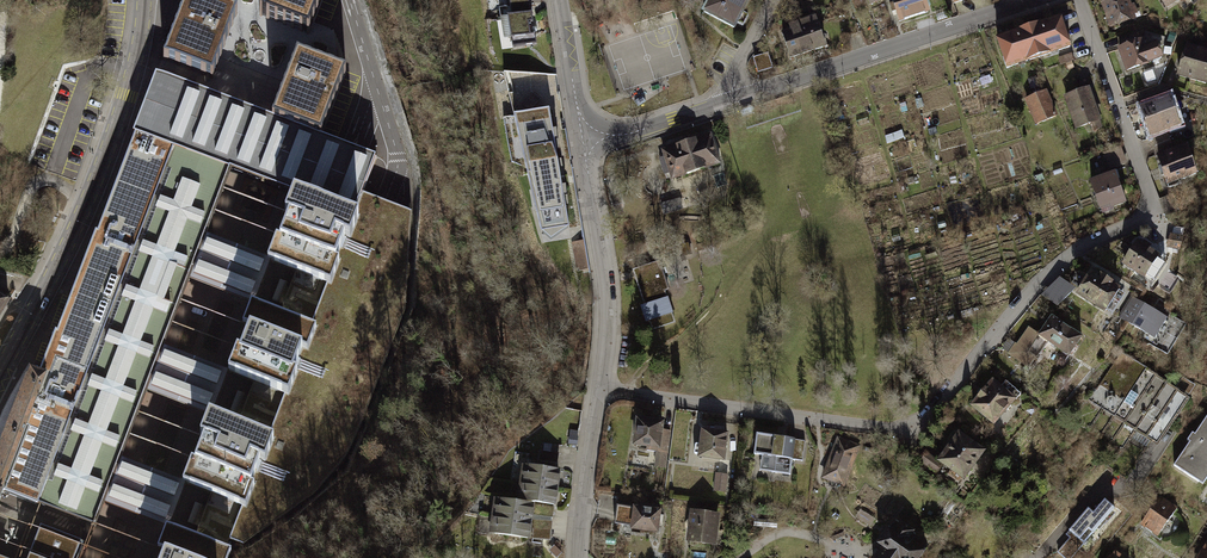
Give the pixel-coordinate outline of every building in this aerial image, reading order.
[(166,60),(213,78),(237,14),(199,0),(189,0),(166,60)] [(259,17),(306,34),(319,0),(265,0),(259,17)] [(513,16),(509,16),(514,49),(536,45),(529,0),(511,0),(513,16)] [(708,15),(741,33),(759,0),(716,0),(708,15)] [(903,27),(936,17),(931,0),(895,0),(903,27)] [(1112,27),(1138,18),(1132,0),(1116,0),(1104,4),(1112,27)] [(1168,12),(1184,0),(1159,0),(1168,12)] [(1061,16),(1030,26),(1040,57),(1071,47),(1061,16)] [(821,22),(783,34),(793,63),(831,51),(821,22)] [(1030,26),(999,37),(1009,67),(1040,57),(1030,26)] [(1160,38),(1121,51),(1129,75),(1170,62),(1160,38)] [(1181,75),(1206,81),(1206,51),(1187,47),(1181,75)] [(297,54),(273,118),(322,136),(346,72),(297,54)] [(770,55),(754,60),(759,76),(775,72),(770,55)] [(533,92),(535,72),(525,71),(523,91),(533,92)] [(156,76),(135,131),(174,145),(178,147),(216,161),(232,167),(244,171),(275,182),(281,184),(283,185),(289,187),(342,207),(356,212),(363,192),(365,187),(377,157),(365,153),(200,92),(156,76)] [(1093,88),(1066,98),(1079,133),(1106,123),(1093,88)] [(1028,100),(1037,125),(1059,117),(1050,92),(1028,100)] [(1147,110),(1159,138),(1191,127),(1180,100),(1147,110)] [(549,109),(515,114),(542,233),(569,229),(549,109)] [(29,422),(64,434),(82,386),(115,300),(124,276),(134,252),(174,145),(135,131),(99,228),(40,369),(48,372),(29,422)] [(719,163),(710,134),(663,150),(672,179),(719,163)] [(29,422),(4,488),(46,503),(97,521),(232,167),(216,161),(178,147),(174,145),(134,252),(124,276),(115,300),(82,386),(64,434),(29,422)] [(1106,151),(1111,164),(1128,158),(1123,145),(1106,151)] [(1197,147),(1161,160),(1169,183),(1205,170),(1197,147)] [(154,549),(163,524),(179,482),(188,458),(193,442),(205,411),(222,371),(231,347),(239,326),(249,299),(262,259),(271,235),(279,214),(289,187),(283,185),(281,184),(275,182),(244,171),(232,167),(97,521),(90,539),(83,557),(151,557),(154,549)] [(1121,171),(1093,181),(1104,212),(1133,201),(1121,171)] [(326,282),(332,284),(341,260),(337,259),(344,238),(350,240),(360,213),(356,212),(342,207),(289,187),(283,185),(274,212),(279,214),(271,235),(265,233),(257,257),(262,259),(296,271),(326,282)] [(378,198),(363,192),(356,212),(360,213),(350,240),(344,238),(337,259),(341,260),(332,284),(326,282),(312,323),(317,325),(307,352),(302,350),(295,371),(298,372),(289,396),(284,394),(269,434),(276,436),(264,468),(258,466),(253,481),(257,483),(248,507),(241,505),(228,540),(243,544),(314,493),(344,459),(358,430),(404,308),(411,210),(397,205),(378,198)] [(664,203),(667,213),(685,207),(682,197),(664,203)] [(1192,235),(1179,230),(1174,246),(1187,251),(1192,235)] [(1146,238),(1132,260),(1153,274),(1168,252),(1146,238)] [(584,241),(573,243),(577,270),(589,268),(584,241)] [(658,260),(633,269),(645,305),(640,306),(646,322),(650,321),(653,329),(675,322),(672,313),(673,313),(667,297),(667,298),(664,291),(668,289),(658,260)] [(1101,262),(1085,289),(1107,302),(1116,288),(1112,285),(1119,273),(1101,262)] [(326,282),(296,271),(293,278),(280,311),(312,323),(326,282)] [(1046,292),(1061,305),(1077,287),(1063,274),(1046,292)] [(10,298),(0,292),(0,314),(10,298)] [(1139,294),(1128,314),(1164,335),(1176,316),(1139,294)] [(284,394),(289,396),(298,372),(295,371),(302,350),(307,352),(317,325),(312,323),(280,311),(249,299),(242,297),(232,324),(239,326),(231,347),(225,344),(216,369),(222,371),(252,383),(284,394)] [(1033,326),(1016,353),(1032,364),(1051,336),(1080,355),(1093,335),(1060,313),(1046,334),(1033,326)] [(1121,353),(1092,399),(1120,417),(1149,370),(1121,353)] [(40,369),(30,364),(2,413),(0,418),(0,497),(4,488),(29,422),(48,372),(40,369)] [(1149,371),(1121,418),(1131,424),(1160,377),(1149,371)] [(1001,376),(979,404),(1006,427),(1029,399),(1001,376)] [(1160,377),(1131,424),(1142,430),(1170,384),(1160,377)] [(284,394),(252,383),(237,423),(269,434),(284,394)] [(1171,384),(1142,431),(1152,437),(1181,390),(1171,384)] [(1182,391),(1153,438),(1163,444),(1192,397),(1182,391)] [(230,398),(226,409),(237,413),(241,402),(230,398)] [(241,505),(248,507),(257,483),(253,481),(258,466),(264,468),(276,436),(269,434),(237,423),(205,411),(200,409),(189,441),(193,442),(188,458),(182,456),(173,480),(179,482),(210,493),(241,505)] [(671,419),(638,416),(635,450),(656,451),(654,467),(666,468),(671,419)] [(1176,467),(1204,486),(1206,481),(1206,421),(1176,467)] [(703,427),(700,455),(729,459),(732,430),(703,427)] [(968,429),(947,459),(974,477),(994,447),(968,429)] [(809,441),(757,434),(754,456),(760,457),(758,469),(795,473),(796,464),(806,465),(809,441)] [(839,439),(824,478),(848,487),(863,448),(839,439)] [(524,483),(564,488),(567,471),(526,465),(524,483)] [(715,471),(714,491),(728,492),(729,472),(715,471)] [(521,501),(562,507),(564,489),(524,483),(521,501)] [(1139,521),(1163,537),(1182,508),(1158,492),(1139,521)] [(241,505),(210,493),(207,500),(205,507),(197,527),(194,536),(225,547),(228,540),(241,505)] [(497,516),(537,522),(540,504),(499,498),(497,516)] [(1092,533),(1114,508),(1105,500),(1094,513),(1088,508),(1069,531),(1081,541),(1089,531),(1092,533)] [(665,507),(637,505),(635,532),(663,533),(665,507)] [(723,512),(693,509),(689,535),(694,543),(720,546),(723,512)] [(494,534),(534,540),(537,522),(497,516),(494,534)] [(231,550),(225,547),(194,536),(163,524),(156,522),(147,546),(154,549),(151,557),(228,557),(231,550)] [(81,541),(40,525),(29,554),(27,557),(74,557),(81,541)] [(930,554),(912,542),(916,535),(903,526),(897,535),(890,531),(878,549),(882,552),(878,557),(928,557),(930,554)] [(1199,557),(1206,557),(1206,542),(1199,557)] [(1115,547),(1108,557),(1132,557),(1115,547)]
